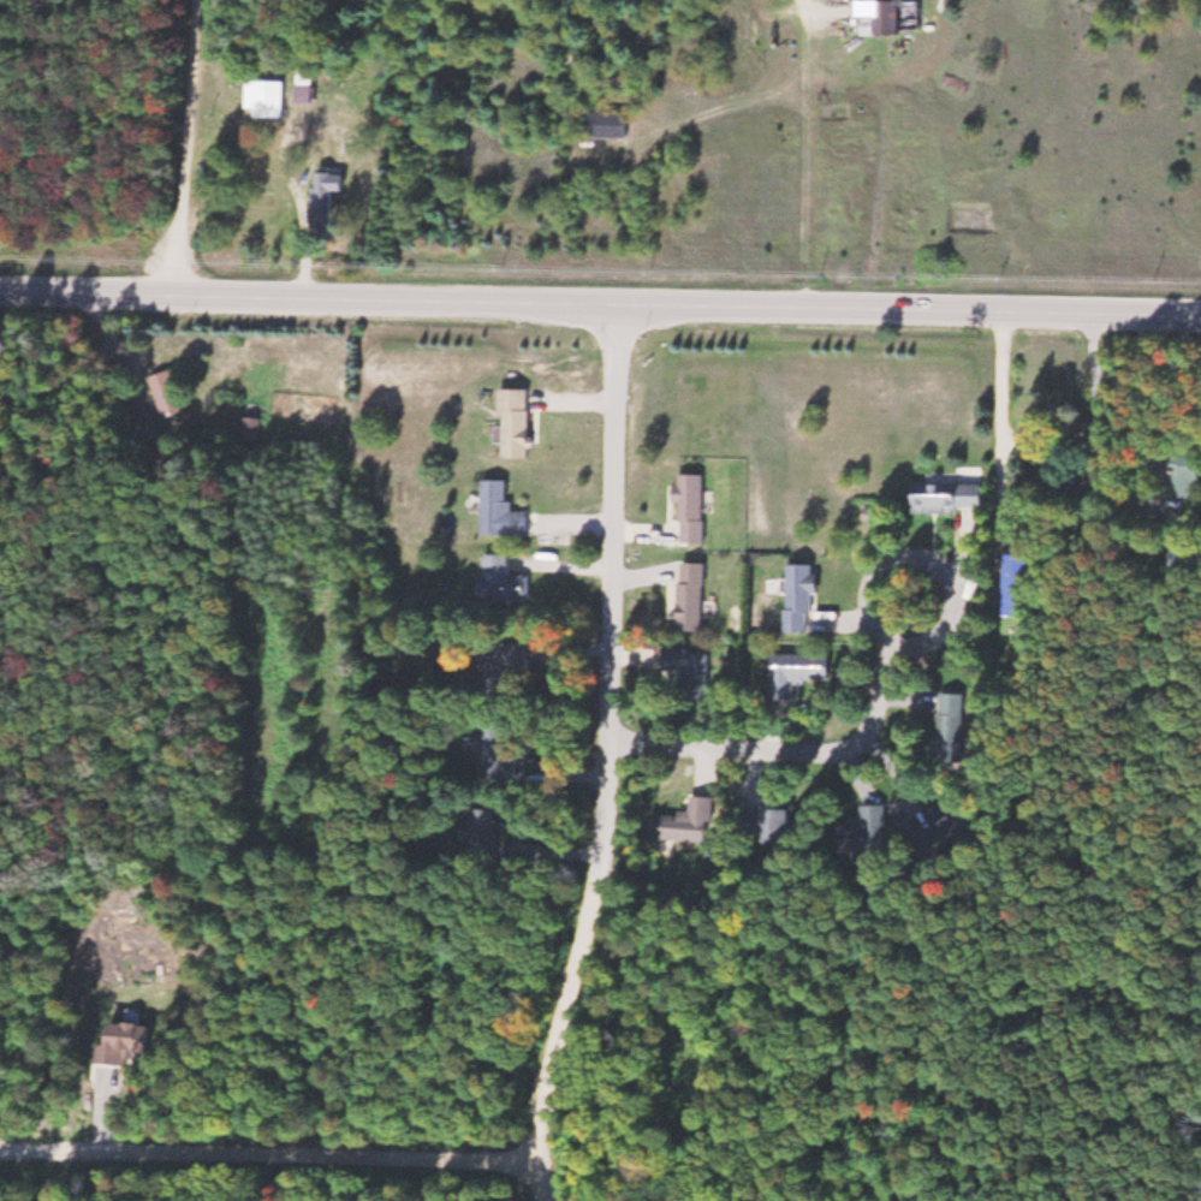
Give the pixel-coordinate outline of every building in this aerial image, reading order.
[(905,30),(921,30),(922,0),(863,0),(862,34),(905,35),(905,30)] [(316,102),(316,73),(302,73),(302,102),(316,102)] [(287,117),(287,81),(248,81),(248,108),(257,108),(257,117),(287,117)] [(593,138),(630,138),(630,113),(593,113),(593,138)] [(319,173),(319,223),(345,223),(345,173),(319,173)] [(188,410),(171,369),(150,378),(166,419),(188,410)] [(506,388),(504,457),(534,458),(536,389),(506,388)] [(262,440),(263,418),(247,417),(245,438),(262,440)] [(1198,498),(1200,473),(1200,461),(1183,459),(1178,495),(1198,498)] [(706,473),(681,473),(680,541),(706,541),(706,473)] [(484,534),(530,534),(530,512),(512,512),(512,480),(484,480),(484,534)] [(985,482),(915,482),(915,511),(985,512),(985,482)] [(512,554),(484,554),(485,600),(532,600),(531,575),(512,575),(512,554)] [(1004,616),(1029,616),(1030,554),(1005,554),(1004,616)] [(679,630),(704,631),(706,563),(680,562),(679,630)] [(814,631),(815,564),(788,564),(787,631),(814,631)] [(508,696),(508,666),(529,666),(530,642),(485,642),(484,696),(508,696)] [(663,670),(681,670),(680,687),(709,688),(710,649),(664,648),(663,670)] [(832,681),(832,654),(773,653),(773,699),(797,700),(797,681),(832,681)] [(962,762),(964,695),(940,695),(938,761),(962,762)] [(512,725),(484,725),(483,780),(528,781),(528,760),(511,759),(512,725)] [(713,799),(691,797),(689,815),(656,811),(653,837),(709,842),(713,799)] [(789,802),(766,802),(766,849),(789,849),(789,802)] [(969,840),(966,818),(934,821),(937,844),(969,840)] [(158,1024),(111,1022),(110,1045),(99,1044),(98,1065),(131,1067),(132,1052),(156,1053),(158,1024)]
